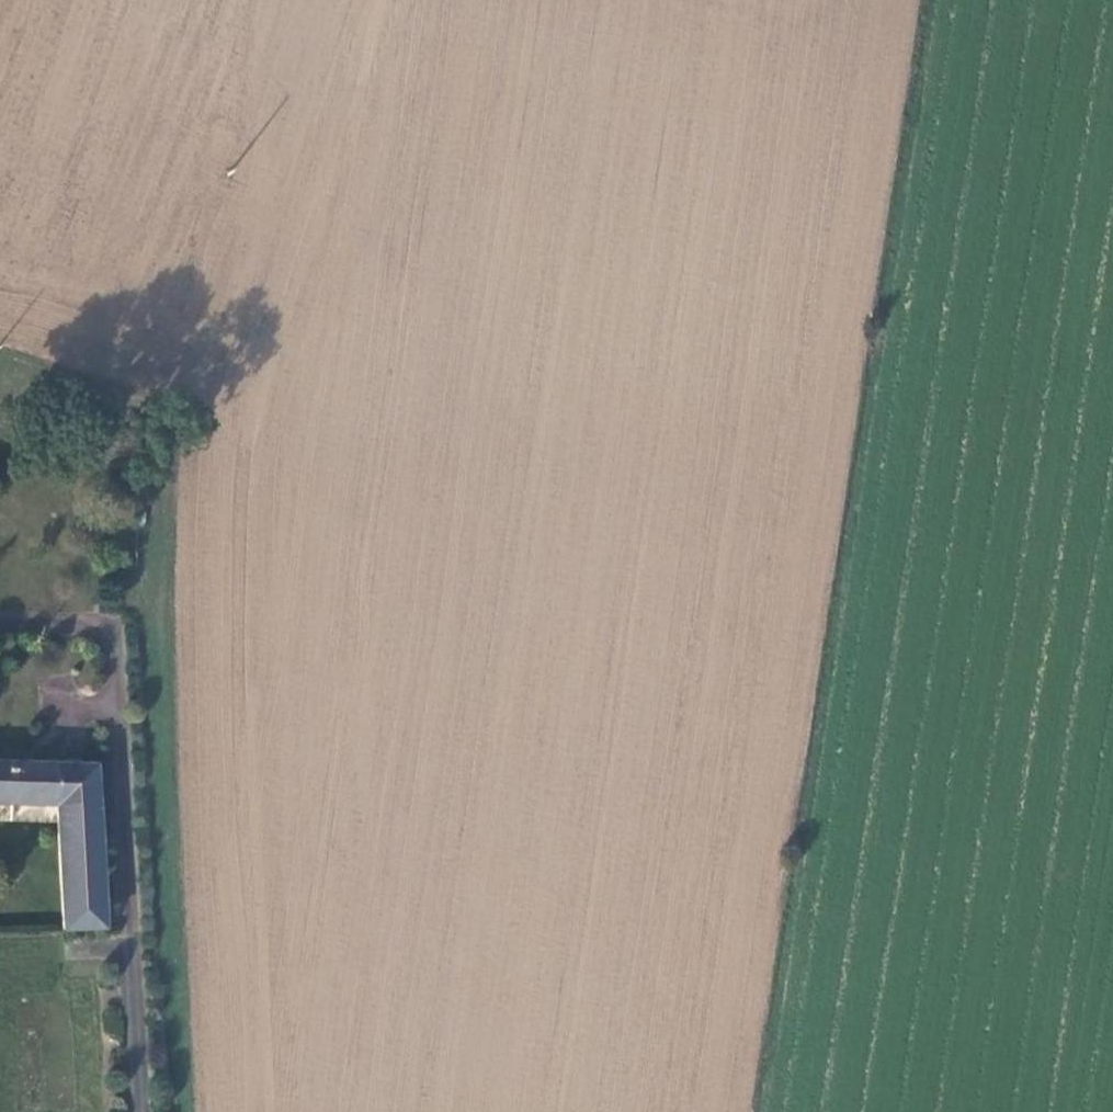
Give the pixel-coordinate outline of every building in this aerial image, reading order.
[(105,933),(97,767),(0,763),(0,806),(58,808),(67,934),(105,933)]
